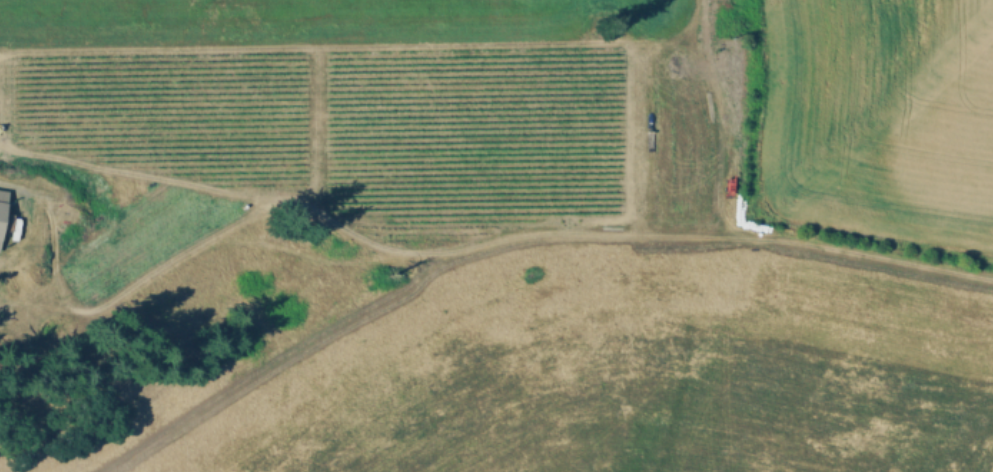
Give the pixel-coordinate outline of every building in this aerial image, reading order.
[(2,253),(0,253),(0,190),(11,192),(2,253)]
